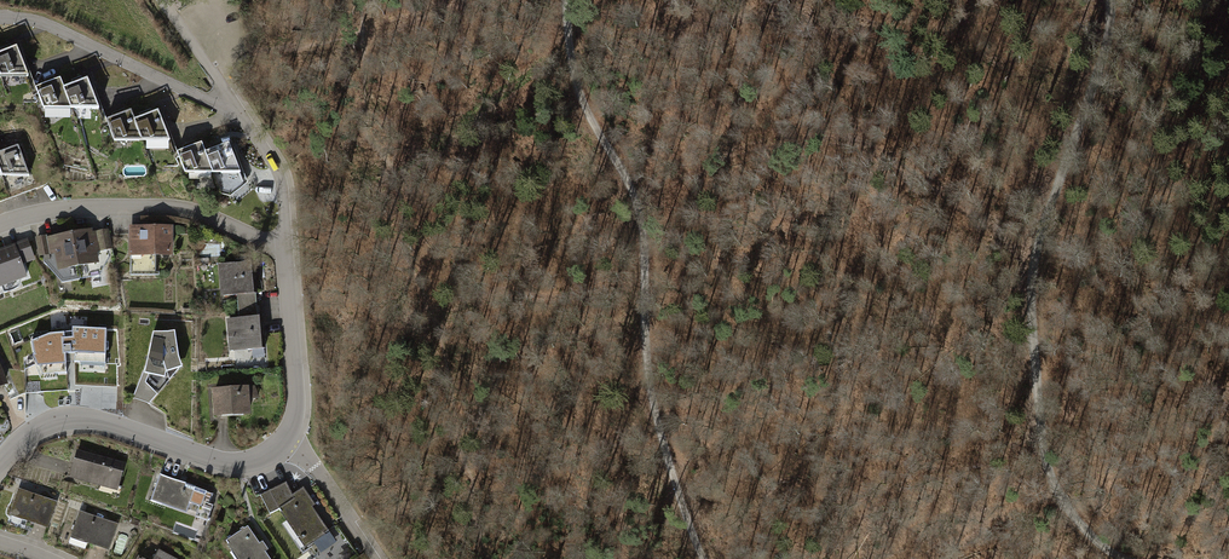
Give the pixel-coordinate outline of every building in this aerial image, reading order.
[(30,77),(18,49),(0,56),(0,77),(30,77)] [(61,80),(37,88),(45,109),(101,110),(90,81),(66,90),(61,80)] [(133,113),(109,122),(116,142),(170,141),(160,114),(137,124),(133,113)] [(188,149),(178,153),(186,173),(239,174),(228,145),(215,150),(205,154),(201,144),(188,149)] [(31,176),(20,148),(0,155),(0,175),(31,176)] [(173,227),(128,228),(129,281),(155,280),(155,258),(173,257),(173,227)] [(96,228),(38,239),(41,256),(57,253),(61,272),(102,265),(101,257),(105,252),(113,251),(109,231),(98,233),(96,228)] [(29,278),(24,265),(35,261),(27,239),(0,250),(0,289),(29,278)] [(252,261),(218,264),(220,296),(235,294),(237,318),(225,319),(228,351),(260,348),(257,317),(253,266),(252,261)] [(48,333),(30,341),(33,354),(32,354),(36,366),(38,365),(42,374),(65,372),(64,353),(69,353),(74,353),(74,361),(104,363),(105,328),(70,326),(70,331),(48,333)] [(177,353),(175,334),(168,335),(153,334),(145,369),(133,399),(149,404),(168,381),(181,365),(177,353)] [(8,383),(0,362),(0,386),(8,383)] [(246,385),(213,388),(216,417),(249,414),(246,385)] [(127,465),(80,451),(72,476),(119,490),(127,465)] [(215,492),(159,475),(151,500),(207,518),(215,492)] [(283,482),(261,494),(269,513),(279,508),(303,545),(326,528),(300,488),(289,494),(283,482)] [(59,502),(20,490),(12,515),(51,528),(59,502)] [(118,523),(80,511),(72,538),(109,550),(118,523)] [(226,539),(238,558),(269,558),(248,526),(226,539)] [(162,547),(156,558),(183,558),(184,557),(162,547)]
